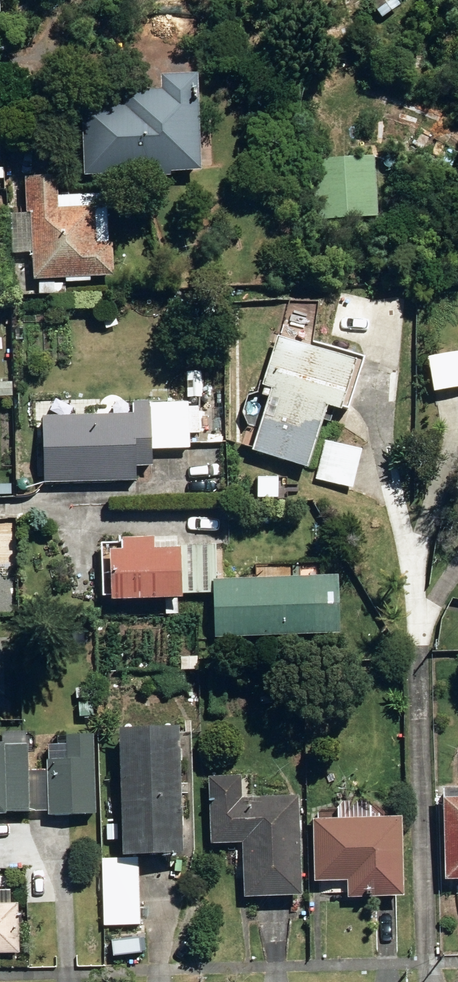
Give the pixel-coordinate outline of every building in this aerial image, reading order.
[(383,18),(404,5),(401,0),(371,0),(383,18)] [(204,173),(203,69),(161,69),(161,87),(122,88),(123,107),(89,107),(90,173),(204,173)] [(378,214),(377,154),(316,156),(318,216),(378,214)] [(19,255),(34,255),(35,278),(40,278),(41,297),(63,297),(62,277),(113,276),(111,192),(60,194),(59,172),(31,173),(33,210),(17,210),(19,255)] [(382,298),(332,291),(326,333),(376,340),(382,298)] [(367,357),(282,333),(271,373),(253,368),(237,425),(257,430),(252,449),(314,466),(332,403),(353,408),(367,357)] [(434,349),(436,386),(457,384),(457,348),(434,349)] [(192,448),(192,430),(200,430),(200,403),(134,403),(134,412),(47,411),(46,481),(141,481),(141,465),(157,465),(157,448),(192,448)] [(105,572),(115,572),(115,595),(214,595),(214,536),(125,536),(125,546),(105,546),(105,572)] [(335,575),(218,580),(221,639),(338,633),(335,575)] [(190,689),(190,671),(196,671),(196,650),(183,649),(182,671),(175,671),(174,688),(190,689)] [(9,692),(8,653),(0,653),(0,693),(9,692)] [(98,688),(81,687),(79,715),(96,716),(98,688)] [(187,849),(184,720),(123,722),(126,851),(187,849)] [(70,733),(70,743),(49,743),(49,766),(29,766),(29,814),(71,814),(98,814),(98,732),(70,733)] [(11,812),(11,783),(12,742),(0,741),(0,812),(11,812)] [(215,841),(248,840),(248,894),(305,893),(303,793),(250,794),(244,794),(244,774),(214,774),(215,841)] [(447,788),(446,846),(445,874),(457,874),(457,788),(447,788)] [(341,799),(341,816),(315,816),(315,878),(352,879),(351,896),(406,897),(406,877),(407,817),(380,816),(380,799),(341,799)] [(143,865),(109,864),(109,925),(142,925),(143,865)] [(22,953),(21,903),(14,903),(14,890),(0,890),(0,953),(22,953)]
